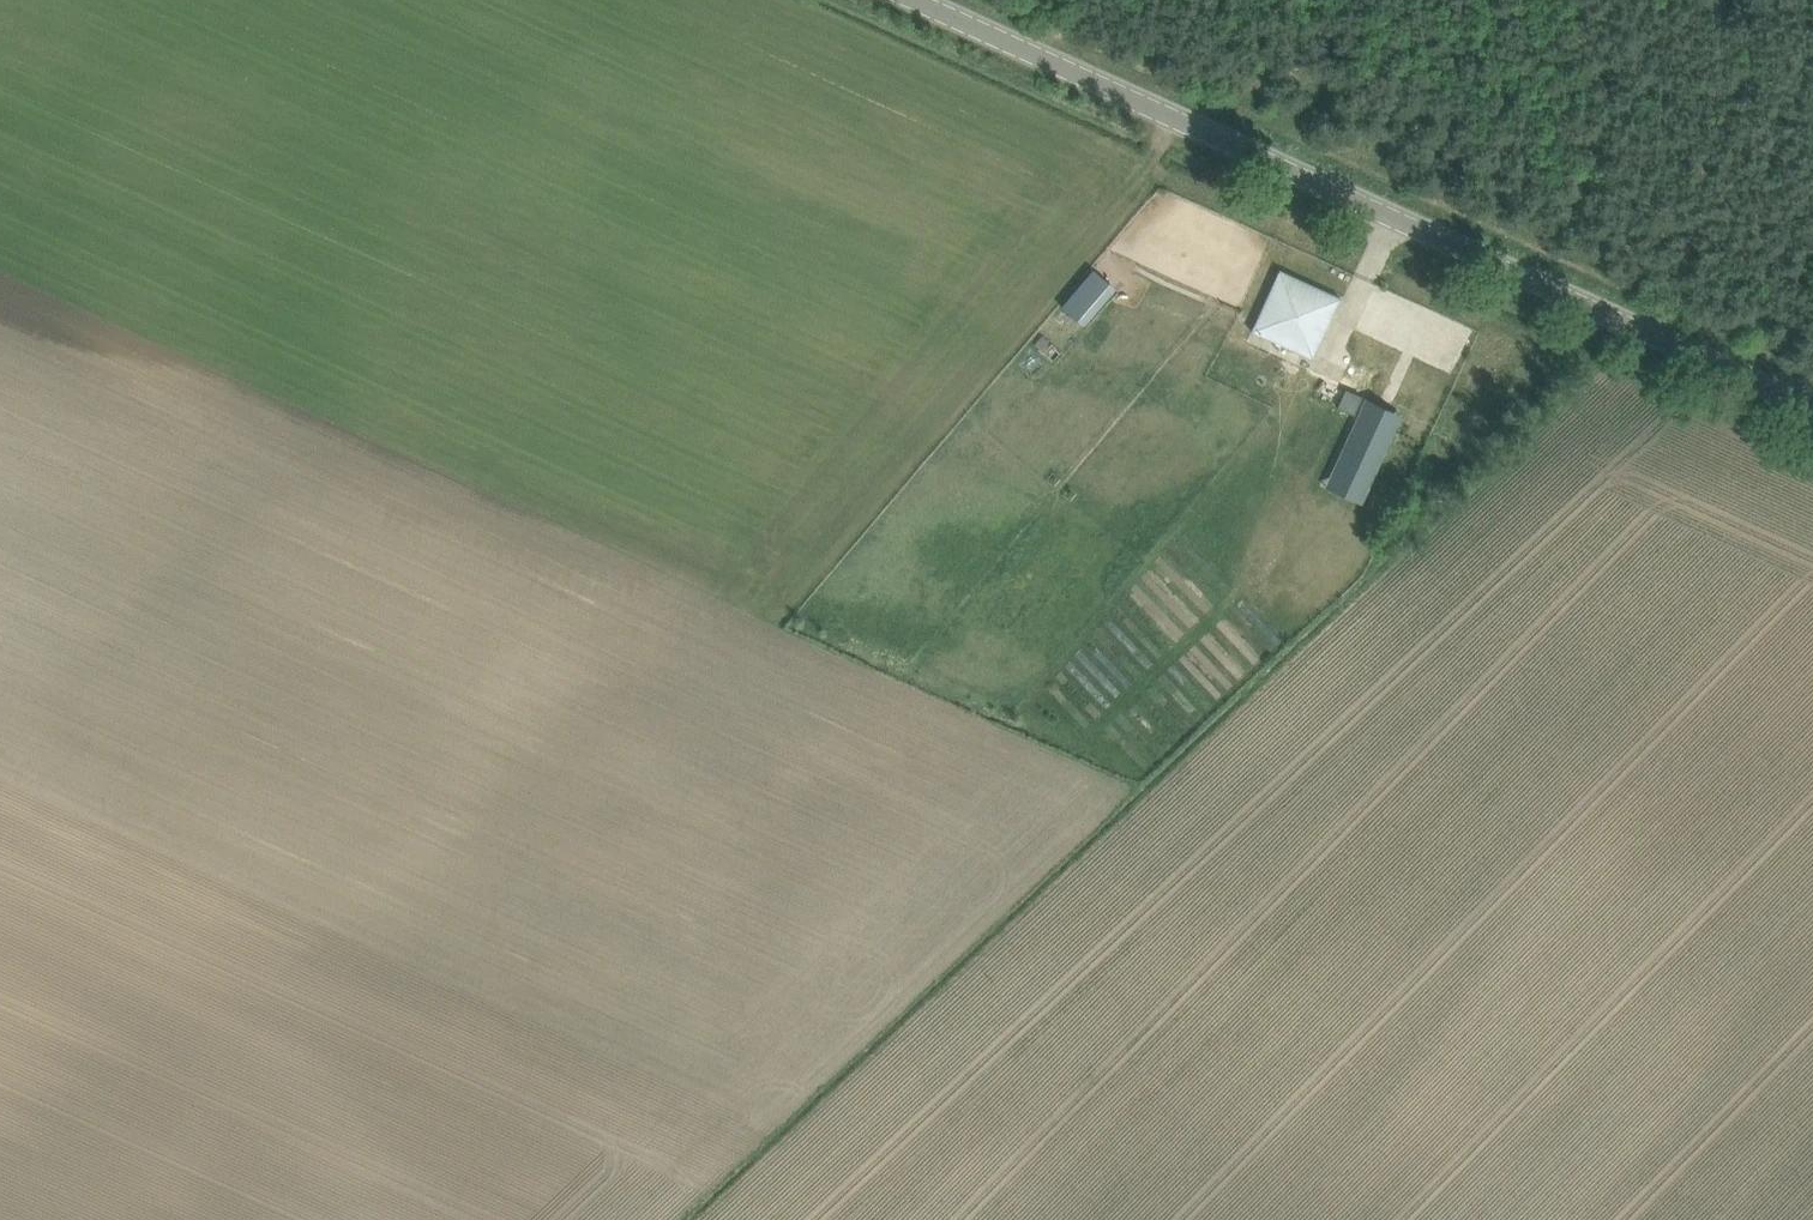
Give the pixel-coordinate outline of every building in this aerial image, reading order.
[(1341,298),(1280,270),(1252,331),(1313,359),(1341,298)] [(1095,275),(1063,312),(1080,326),(1112,289),(1095,275)] [(1358,418),(1334,470),(1369,486),(1393,434),(1358,418)]
